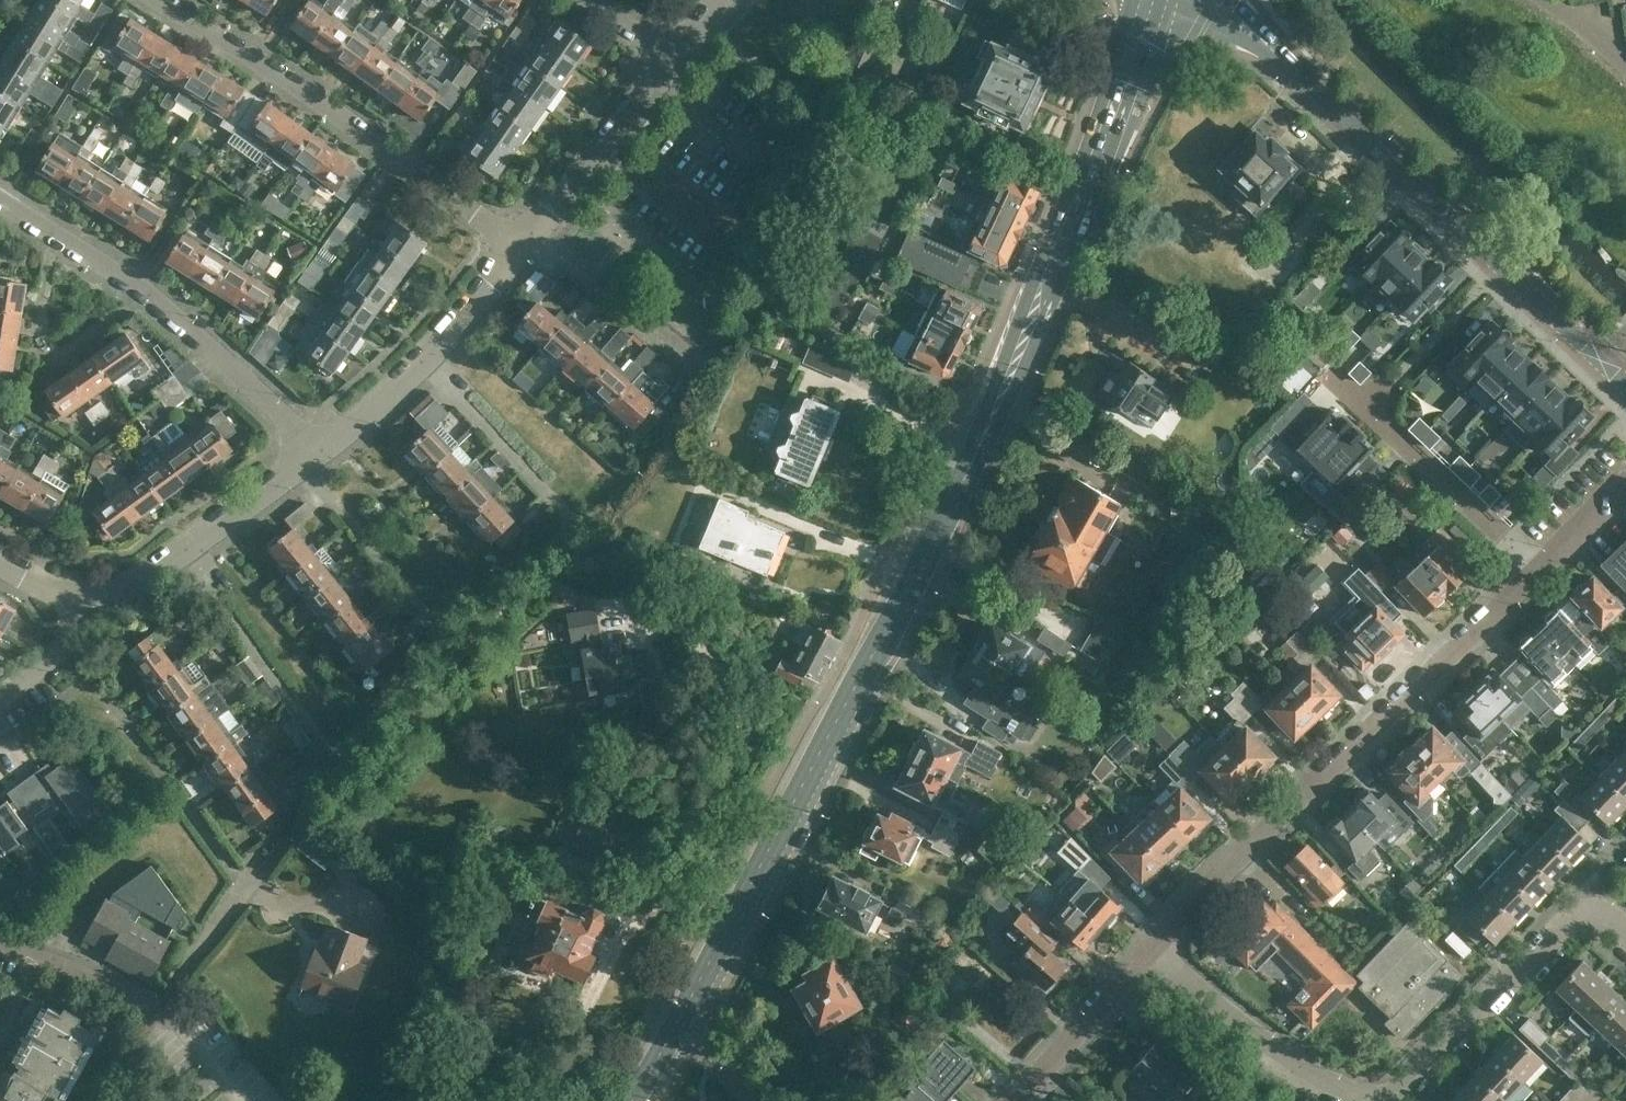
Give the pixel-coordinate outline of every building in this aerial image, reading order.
[(71,45),(86,54),(91,45),(80,39),(81,37),(66,28),(73,17),(48,0),(40,0),(29,18),(71,45)] [(73,17),(82,22),(83,21),(100,32),(114,10),(102,3),(96,14),(81,4),(84,0),(48,0),(73,17)] [(267,14),(276,0),(245,0),(267,14)] [(314,41),(332,16),(340,6),(344,0),(327,0),(324,5),(316,0),(310,0),(292,25),(314,41)] [(340,6),(348,12),(356,1),(355,0),(344,0),(340,6)] [(471,22),(487,0),(472,0),(469,4),(471,6),(463,17),(471,22)] [(471,22),(479,29),(490,14),(504,23),(509,17),(520,0),(487,0),(471,22)] [(962,9),(966,0),(941,0),(962,9)] [(525,14),(519,23),(530,32),(537,22),(525,14)] [(314,41),(335,57),(353,32),(332,16),(314,41)] [(564,17),(545,43),(577,65),(592,43),(581,36),(585,32),(564,17)] [(29,18),(14,40),(46,60),(55,45),(66,52),(71,45),(29,18)] [(139,60),(155,33),(132,19),(116,46),(138,59),(139,60)] [(335,57),(356,72),(390,25),(383,20),(367,41),(353,32),(335,57)] [(511,34),(523,42),(530,32),(519,23),(511,34)] [(357,72),(378,87),(396,63),(383,53),(399,31),(390,25),(356,72),(357,72)] [(161,73),(177,46),(155,33),(139,60),(138,59),(124,82),(133,87),(147,64),(161,73)] [(538,53),(530,64),(561,86),(577,65),(545,43),(538,37),(530,47),(538,53)] [(851,62),(865,68),(876,44),(862,38),(851,62)] [(14,40),(1,63),(58,98),(64,89),(38,73),(46,60),(14,40)] [(1008,124),(1023,131),(1052,71),(1037,64),(1039,60),(1008,45),(1006,49),(991,42),(982,63),(981,64),(973,80),(973,82),(971,85),(963,102),(978,109),(976,114),(1006,128),(1008,124)] [(86,54),(71,45),(66,52),(81,61),(86,54)] [(183,87),(200,60),(177,46),(161,73),(183,87)] [(417,63),(425,69),(433,57),(425,51),(417,63)] [(192,92),(206,100),(222,74),(200,60),(183,87),(177,98),(169,109),(179,115),(192,92)] [(493,60),(488,67),(507,80),(512,73),(493,60)] [(0,64),(0,93),(18,104),(27,90),(53,106),(58,98),(1,63),(0,64)] [(378,87),(399,103),(417,78),(396,63),(378,87)] [(417,78),(399,103),(421,119),(435,100),(449,110),(478,71),(467,63),(452,83),(447,79),(443,84),(431,75),(425,84),(417,78)] [(530,64),(515,85),(546,107),(561,86),(530,64)] [(72,89),(83,96),(97,75),(86,67),(72,89)] [(488,67),(482,76),(497,87),(503,79),(506,81),(507,80),(488,67)] [(233,130),(234,131),(256,95),(245,89),(245,88),(222,74),(206,100),(227,114),(222,123),(233,130)] [(515,85),(500,107),(531,129),(546,107),(515,85)] [(5,127),(18,104),(0,93),(0,124),(5,127)] [(161,105),(169,109),(177,98),(168,93),(161,105)] [(55,116),(66,123),(80,101),(68,94),(55,116)] [(234,131),(265,154),(273,143),(291,118),(269,102),(268,103),(256,95),(234,131)] [(465,99),(458,109),(469,117),(476,106),(465,99)] [(500,107),(484,128),(515,150),(531,129),(500,107)] [(469,117),(458,109),(443,130),(455,138),(461,128),(478,140),(468,154),(487,169),(490,165),(500,172),(515,150),(484,128),(469,117)] [(292,161),(312,133),(291,118),(273,143),(265,154),(257,165),(265,171),(274,159),(286,168),(292,161)] [(32,129),(26,140),(37,146),(43,136),(32,129)] [(1232,192),(1258,214),(1280,188),(1276,185),(1290,170),(1295,175),(1304,166),(1269,135),(1266,138),(1257,131),(1242,148),(1240,147),(1223,167),(1224,168),(1221,171),(1237,186),(1232,192)] [(39,170),(61,184),(83,147),(61,133),(39,170)] [(309,184),(312,179),(333,149),(312,133),(292,161),(303,169),(297,177),(299,179),(292,190),(300,196),(309,184)] [(61,184),(84,198),(99,171),(85,163),(99,140),(90,135),(83,147),(61,184)] [(37,146),(26,140),(12,161),(24,168),(37,146)] [(333,149),(312,179),(334,194),(346,202),(366,174),(354,166),(355,165),(333,149)] [(949,154),(944,163),(955,168),(960,159),(949,154)] [(84,198),(106,212),(136,163),(127,158),(120,169),(117,167),(111,178),(99,171),(84,198)] [(106,212),(128,225),(144,199),(142,197),(143,195),(145,195),(149,189),(136,181),(144,168),(136,163),(106,212)] [(996,171),(984,196),(1028,217),(1029,214),(1034,213),(1037,208),(1034,204),(1040,191),(996,171)] [(156,175),(148,188),(157,193),(164,181),(156,175)] [(958,185),(942,177),(938,186),(954,193),(958,185)] [(254,188),(246,182),(239,192),(247,198),(248,196),(254,188)] [(316,190),(309,184),(300,196),(308,201),(316,190)] [(359,196),(344,217),(355,225),(369,204),(359,196)] [(984,196),(972,221),(1016,241),(1018,238),(1022,237),(1024,233),(1022,229),(1028,217),(984,196)] [(144,199),(128,225),(151,239),(167,213),(144,199)] [(871,202),(865,213),(888,226),(894,216),(871,202)] [(945,210),(928,202),(924,210),(941,218),(945,210)] [(865,213),(858,225),(882,238),(888,226),(865,213)] [(355,225),(344,217),(337,226),(348,234),(355,225)] [(1409,239),(1389,220),(1362,247),(1352,257),(1372,276),(1407,240),(1409,239)] [(212,221),(204,233),(213,239),(221,227),(212,221)] [(1016,241),(972,221),(960,246),(1000,265),(1006,263),(1016,241)] [(380,242),(380,243),(412,266),(412,265),(416,268),(426,255),(421,252),(427,243),(399,223),(384,244),(380,242)] [(858,225),(852,235),(876,249),(882,238),(858,225)] [(229,232),(221,227),(213,239),(222,244),(229,232)] [(898,259),(958,286),(970,258),(911,232),(898,259)] [(168,261),(191,276),(208,249),(185,235),(168,261)] [(852,235),(845,247),(869,261),(876,249),(852,235)] [(322,247),(336,257),(342,248),(328,238),(322,247)] [(1427,259),(1407,240),(1372,276),(1370,277),(1390,296),(1392,295),(1427,259)] [(376,253),(367,266),(396,286),(401,289),(411,275),(407,273),(412,266),(380,243),(374,252),(376,253)] [(191,276),(213,290),(232,260),(210,246),(208,249),(191,276)] [(845,247),(838,259),(862,272),(869,261),(845,247)] [(213,290),(235,304),(266,255),(258,250),(251,261),(250,260),(237,263),(232,260),(213,290)] [(275,260),(266,255),(235,304),(258,318),(275,291),(261,282),(275,260)] [(1449,277),(1429,258),(1427,259),(1392,295),(1412,314),(1449,277)] [(838,259),(832,270),(856,284),(862,272),(838,259)] [(307,268),(321,278),(327,269),(315,260),(314,261),(313,260),(307,268)] [(347,284),(352,287),(380,308),(381,307),(386,310),(395,297),(391,294),(396,286),(367,266),(362,263),(347,284)] [(832,270),(826,281),(849,294),(856,284),(832,270)] [(518,325),(541,345),(563,323),(566,319),(565,318),(558,312),(555,316),(539,301),(554,284),(545,276),(521,304),(529,312),(518,325)] [(879,288),(891,294),(895,285),(884,279),(879,288)] [(0,280),(0,310),(23,314),(28,285),(0,280)] [(849,294),(826,281),(820,292),(843,305),(849,294)] [(940,286),(928,310),(973,330),(983,310),(981,303),(940,286)] [(346,297),(337,309),(366,329),(370,332),(380,318),(376,315),(380,308),(352,287),(351,289),(349,287),(344,295),(346,297)] [(813,303),(837,316),(843,305),(820,292),(813,303)] [(290,294),(284,302),(294,310),(300,301),(290,294)] [(294,310),(284,302),(269,324),(279,331),(294,310)] [(867,302),(863,309),(875,315),(879,308),(867,302)] [(366,329),(337,309),(336,311),(334,309),(328,316),(327,315),(318,327),(322,330),(350,351),(350,350),(355,353),(364,340),(360,337),(366,329)] [(870,324),(871,322),(875,315),(863,309),(859,318),(870,324)] [(18,342),(23,314),(0,310),(0,339),(18,342)] [(928,310),(916,333),(961,353),(973,330),(928,310)] [(564,365),(565,366),(586,343),(603,323),(596,316),(581,332),(578,336),(563,323),(541,345),(564,365)] [(1508,335),(1488,316),(1451,353),(1471,372),(1506,336),(1508,335)] [(589,386),(609,363),(631,337),(621,327),(598,353),(586,343),(565,366),(563,369),(576,380),(579,378),(588,386),(589,386)] [(335,372),(350,351),(322,330),(319,333),(317,331),(313,337),(316,340),(307,351),(318,360),(316,362),(321,365),(319,369),(330,377),(333,372),(335,372)] [(1277,380),(1294,396),(1313,376),(1314,377),(1342,349),(1322,330),(1303,351),(1304,352),(1277,380)] [(961,353),(916,333),(903,357),(932,370),(948,377),(949,376),(953,375),(956,369),(955,365),(961,353)] [(126,334),(99,353),(117,379),(132,369),(138,377),(150,369),(126,334)] [(1527,355),(1506,336),(1471,372),(1469,373),(1489,392),(1527,355)] [(0,339),(0,382),(9,384),(12,370),(13,370),(18,342),(0,339)] [(1371,348),(1362,339),(1343,358),(1353,367),(1371,348)] [(804,363),(849,382),(857,362),(813,343),(804,363)] [(602,398),(611,406),(632,383),(656,353),(648,346),(623,375),(609,363),(589,386),(586,389),(600,400),(602,398)] [(1381,357),(1371,348),(1353,367),(1362,376),(1381,357)] [(99,353),(72,371),(91,398),(117,379),(99,353)] [(1547,374),(1527,355),(1489,392),(1509,411),(1547,374)] [(1162,384),(1162,383),(1131,362),(1129,364),(1129,365),(1122,376),(1113,371),(1097,394),(1133,418),(1140,408),(1159,421),(1177,394),(1162,384)] [(91,398),(72,371),(46,390),(46,391),(37,397),(54,422),(64,415),(64,416),(91,398)] [(1567,393),(1547,374),(1509,411),(1530,430),(1531,429),(1567,393)] [(155,390),(162,400),(182,386),(175,376),(155,390)] [(632,383),(611,406),(609,409),(622,420),(625,418),(635,426),(638,423),(646,431),(664,411),(654,403),(658,399),(650,393),(647,397),(632,383)] [(182,386),(162,400),(170,411),(189,397),(182,386)] [(1588,411),(1568,392),(1567,393),(1531,429),(1551,448),(1588,411)] [(1325,406),(1312,394),(1280,427),(1313,457),(1354,416),(1343,405),(1340,408),(1331,400),(1325,406)] [(831,431),(834,423),(832,419),(838,405),(813,395),(806,412),(795,417),(784,413),(770,446),(781,450),(786,461),(778,479),(803,489),(809,475),(813,474),(817,465),(815,461),(826,434),(831,431)] [(1435,408),(1425,399),(1407,418),(1416,427),(1435,408)] [(100,401),(93,406),(102,419),(109,414),(100,401)] [(407,451),(429,474),(451,452),(455,449),(451,444),(456,439),(440,420),(448,413),(439,403),(421,420),(430,429),(407,451)] [(83,412),(93,426),(102,419),(93,406),(83,412)] [(1444,417),(1435,408),(1416,427),(1426,436),(1444,417)] [(213,425),(191,441),(209,467),(233,450),(225,439),(236,431),(221,411),(209,420),(213,425)] [(1354,416),(1313,457),(1345,488),(1378,456),(1365,444),(1371,438),(1362,430),(1365,427),(1354,416)] [(176,417),(161,429),(171,441),(186,430),(176,417)] [(1277,430),(1267,421),(1249,440),(1258,449),(1277,430)] [(160,432),(153,438),(167,458),(186,483),(209,467),(191,441),(184,433),(169,444),(160,432)] [(16,438),(8,433),(1,446),(8,450),(16,438)] [(1475,446),(1465,437),(1447,456),(1456,465),(1475,446)] [(139,466),(144,474),(163,500),(186,483),(167,458),(153,438),(145,443),(153,456),(152,457),(139,466)] [(429,474),(450,496),(472,475),(484,464),(480,459),(477,461),(461,444),(455,449),(451,452),(429,474)] [(1484,455),(1475,446),(1456,465),(1466,474),(1484,455)] [(3,496),(22,463),(0,450),(0,495),(3,496)] [(506,461),(497,451),(490,457),(499,467),(506,461)] [(3,496),(25,509),(54,460),(45,455),(36,471),(22,463),(3,496)] [(63,465),(54,460),(25,509),(49,523),(64,496),(72,483),(58,474),(63,465)] [(115,465),(107,471),(141,517),(163,500),(144,474),(131,484),(125,477),(124,478),(115,465)] [(1504,474),(1495,465),(1476,484),(1486,493),(1504,474)] [(141,517),(107,471),(99,477),(108,489),(104,492),(110,500),(95,511),(107,528),(111,525),(117,533),(141,517)] [(450,496),(471,519),(493,497),(504,488),(497,481),(487,490),(472,475),(450,496)] [(1079,481),(1064,507),(1107,530),(1116,516),(1122,505),(1079,481)] [(1352,501),(1342,492),(1323,510),(1333,519),(1352,501)] [(493,497),(471,519),(468,521),(480,534),(483,532),(491,541),(494,539),(503,548),(523,529),(514,520),(518,516),(512,509),(508,513),(493,497)] [(747,516),(749,511),(720,499),(700,548),(767,575),(785,532),(747,516)] [(287,519),(295,528),(314,512),(306,503),(287,519)] [(1059,506),(1045,531),(1091,559),(1107,530),(1064,507),(1063,509),(1059,506)] [(1441,524),(1422,543),(1430,551),(1416,565),(1444,594),(1445,593),(1450,593),(1455,588),(1455,583),(1476,563),(1441,524)] [(290,573),(319,550),(312,543),(309,546),(295,528),(270,548),(290,573)] [(1091,559),(1045,531),(1028,561),(1031,563),(1026,572),(1042,581),(1047,572),(1071,585),(1072,583),(1075,585),(1085,568),(1094,573),(1099,564),(1091,559)] [(1600,564),(1625,591),(1625,539),(1600,564)] [(290,573),(309,596),(348,566),(344,560),(340,563),(327,546),(320,552),(319,550),(290,573)] [(1379,563),(1366,575),(1382,592),(1395,579),(1379,563)] [(1416,565),(1396,584),(1424,613),(1432,605),(1437,605),(1443,600),(1443,595),(1444,594),(1416,565)] [(328,620),(329,621),(366,590),(363,585),(359,588),(345,571),(349,568),(348,566),(309,596),(328,620)] [(1351,588),(1370,608),(1384,594),(1382,592),(1366,575),(1366,574),(1351,588)] [(1572,596),(1601,627),(1621,606),(1592,576),(1583,585),(1578,585),(1574,589),(1574,594),(1572,596)] [(341,644),(343,646),(373,624),(386,613),(385,613),(380,606),(367,617),(355,603),(368,592),(366,590),(329,621),(326,623),(332,631),(335,635),(338,633),(345,642),(341,644)] [(3,634),(18,608),(0,597),(0,632),(3,634)] [(582,604),(567,606),(568,613),(573,640),(580,638),(590,690),(609,686),(639,680),(638,673),(659,670),(654,645),(634,649),(633,647),(625,648),(622,635),(605,638),(606,641),(599,642),(598,639),(594,640),(593,636),(600,635),(599,631),(595,611),(584,614),(582,604)] [(1347,634),(1358,645),(1347,656),(1361,670),(1371,660),(1373,661),(1402,634),(1399,631),(1376,606),(1350,631),(1347,634)] [(1545,622),(1537,629),(1573,667),(1593,648),(1598,653),(1610,642),(1582,613),(1570,624),(1557,610),(1555,612),(1550,612),(1545,617),(1545,622)] [(1081,650),(1104,665),(1124,633),(1100,619),(1081,650)] [(134,663),(153,689),(177,670),(160,646),(159,645),(179,630),(172,620),(130,651),(137,661),(134,663)] [(803,622),(792,641),(803,647),(793,665),(783,660),(776,673),(797,683),(803,672),(820,681),(841,641),(837,639),(840,632),(827,625),(824,632),(822,631),(813,627),(803,622)] [(373,624),(343,646),(354,660),(358,656),(366,667),(371,663),(379,674),(398,658),(390,648),(394,644),(384,632),(381,634),(378,631),(373,624)] [(988,631),(986,636),(982,636),(974,648),(1012,673),(1022,659),(1019,657),(1028,642),(1002,627),(1000,631),(992,626),(988,631)] [(1071,645),(1048,631),(1047,631),(1044,629),(1043,631),(1038,639),(1065,656),(1071,645)] [(1519,655),(1511,663),(1558,714),(1559,716),(1568,708),(1562,701),(1563,700),(1551,688),(1573,667),(1537,629),(1535,631),(1529,637),(1524,637),(1520,642),(1520,645),(1518,648),(1519,649),(1518,654),(1519,655)] [(1300,675),(1289,686),(1317,715),(1317,714),(1322,714),(1328,709),(1328,704),(1338,694),(1311,666),(1321,656),(1296,630),(1286,640),(1298,653),(1288,662),(1300,675)] [(1012,674),(1012,673),(974,648),(961,668),(962,674),(960,677),(976,688),(966,702),(988,717),(983,727),(1002,740),(1003,738),(1012,744),(1017,737),(1019,737),(1020,736),(1027,741),(1037,727),(1028,721),(1029,720),(1001,701),(1016,677),(1012,674)] [(1475,688),(1473,689),(1500,718),(1503,721),(1511,728),(1530,709),(1538,717),(1547,725),(1558,714),(1511,663),(1500,673),(1492,666),(1484,674),(1487,676),(1485,678),(1480,678),(1475,683),(1475,688)] [(164,705),(171,714),(215,682),(209,675),(196,684),(183,666),(177,670),(153,689),(150,692),(161,707),(164,705)] [(1230,693),(1234,696),(1250,713),(1262,702),(1294,736),(1303,727),(1309,727),(1315,721),(1315,716),(1317,715),(1289,686),(1276,698),(1267,688),(1258,697),(1243,681),(1230,693)] [(182,730),(192,743),(235,712),(232,709),(234,707),(215,682),(171,714),(168,717),(170,719),(179,732),(182,730)] [(1488,729),(1500,718),(1473,689),(1471,691),(1466,691),(1462,696),(1461,701),(1459,703),(1461,706),(1455,711),(1487,745),(1496,737),(1488,729)] [(1607,709),(1614,715),(1625,702),(1625,689),(1607,709)] [(1235,721),(1215,741),(1251,777),(1253,776),(1258,777),(1263,771),(1264,765),(1274,756),(1241,722),(1250,713),(1234,696),(1222,707),(1227,713),(1235,721)] [(1607,709),(1588,728),(1595,735),(1614,715),(1607,709)] [(204,766),(209,773),(244,746),(240,742),(252,733),(245,724),(244,725),(235,712),(192,743),(207,763),(204,766)] [(1412,749),(1411,750),(1439,780),(1451,769),(1459,777),(1464,777),(1465,776),(1469,776),(1474,771),(1500,797),(1499,805),(1506,806),(1517,795),(1457,731),(1450,737),(1439,724),(1432,730),(1423,739),(1418,739),(1412,745),(1412,749)] [(1571,746),(1578,753),(1595,735),(1588,728),(1571,746)] [(926,732),(911,759),(957,783),(967,765),(990,777),(997,766),(995,765),(1001,754),(979,742),(971,756),(926,732)] [(1109,749),(1118,758),(1136,742),(1128,732),(1109,749)] [(1169,754),(1187,774),(1196,765),(1228,798),(1238,789),(1244,789),(1250,784),(1250,778),(1251,777),(1215,741),(1204,751),(1198,745),(1189,754),(1179,743),(1168,753),(1169,754)] [(222,791),(228,799),(266,771),(261,764),(270,757),(264,749),(252,758),(244,746),(209,773),(215,782),(219,779),(225,788),(222,791)] [(1618,757),(1625,765),(1625,749),(1618,757)] [(1439,780),(1411,750),(1409,752),(1405,752),(1399,757),(1399,762),(1389,771),(1399,780),(1398,782),(1410,794),(1411,793),(1414,796),(1408,801),(1423,816),(1421,818),(1440,840),(1449,831),(1448,829),(1448,828),(1435,814),(1438,811),(1438,798),(1434,794),(1429,794),(1427,792),(1439,780)] [(1160,803),(1156,807),(1187,839),(1189,837),(1189,836),(1190,834),(1194,834),(1199,830),(1199,826),(1209,817),(1201,809),(1202,808),(1190,795),(1189,796),(1178,785),(1177,784),(1187,774),(1169,754),(1158,764),(1171,777),(1152,795),(1160,803)] [(117,819),(72,757),(46,777),(39,768),(7,792),(13,800),(31,824),(58,862),(74,850),(50,819),(67,806),(91,838),(117,819)] [(1599,777),(1625,804),(1625,765),(1618,757),(1599,777)] [(951,793),(957,783),(911,759),(897,785),(931,804),(933,801),(943,806),(935,820),(959,833),(967,818),(946,807),(947,806),(957,812),(964,800),(951,793)] [(1552,791),(1563,799),(1586,822),(1595,813),(1608,824),(1625,805),(1625,804),(1599,777),(1590,770),(1575,785),(1564,782),(1561,779),(1550,789),(1552,791)] [(273,781),(266,771),(228,799),(233,807),(237,804),(242,812),(244,811),(252,823),(266,813),(285,800),(278,790),(281,788),(275,780),(273,781)] [(1354,807),(1349,813),(1377,841),(1385,834),(1390,840),(1402,829),(1396,823),(1397,821),(1368,792),(1367,793),(1361,792),(1354,799),(1354,806),(1354,807)] [(15,837),(27,829),(26,827),(31,824),(13,800),(9,803),(7,799),(0,804),(0,846),(6,854),(20,844),(15,837)] [(1560,817),(1542,837),(1570,864),(1589,844),(1577,832),(1586,822),(1563,799),(1553,810),(1560,817)] [(552,833),(572,844),(609,863),(624,833),(567,804),(552,833)] [(1156,807),(1134,829),(1165,860),(1178,848),(1182,848),(1187,843),(1187,839),(1156,807)] [(1512,807),(1493,827),(1500,834),(1519,814),(1512,807)] [(1062,820),(1072,831),(1075,829),(1076,830),(1078,828),(1076,827),(1085,819),(1076,808),(1062,820)] [(949,853),(959,833),(935,820),(930,830),(924,827),(925,825),(917,821),(916,823),(915,823),(911,830),(910,830),(913,823),(892,812),(889,819),(879,814),(873,826),(868,827),(864,834),(866,838),(859,851),(875,859),(880,850),(902,861),(903,858),(908,860),(921,834),(932,839),(930,843),(949,853)] [(1377,841),(1349,813),(1342,819),(1341,817),(1335,817),(1328,824),(1328,830),(1327,831),(1355,861),(1349,867),(1361,879),(1380,862),(1368,849),(1377,841)] [(1493,827),(1474,847),(1481,853),(1500,834),(1493,827)] [(1165,860),(1134,829),(1123,839),(1115,831),(1099,846),(1116,863),(1120,859),(1121,860),(1119,862),(1132,875),(1133,873),(1142,881),(1150,872),(1154,872),(1159,868),(1160,864),(1162,862),(1163,862),(1165,860)] [(325,865),(335,853),(307,831),(297,843),(325,865)] [(1542,837),(1523,857),(1551,883),(1570,864),(1542,837)] [(1080,888),(1070,899),(1104,928),(1113,917),(1111,915),(1119,906),(1083,873),(1093,862),(1070,838),(1057,852),(1076,869),(1069,878),(1080,888)] [(1438,865),(1449,854),(1436,840),(1425,851),(1438,865)] [(1342,887),(1340,885),(1343,882),(1333,873),(1306,845),(1286,865),(1310,889),(1305,894),(1318,907),(1325,899),(1327,901),(1342,887)] [(10,860),(6,854),(0,846),(0,867),(10,860)] [(1455,866),(1462,873),(1481,853),(1474,847),(1455,866)] [(1503,878),(1532,904),(1551,883),(1523,857),(1522,858),(1512,848),(1492,868),(1503,878)] [(107,895),(85,938),(110,951),(106,957),(149,979),(171,937),(170,936),(169,938),(167,936),(174,924),(177,926),(186,909),(150,864),(113,892),(109,897),(107,897),(108,896),(107,895)] [(24,879),(30,888),(38,898),(44,887),(33,872),(24,879)] [(878,901),(867,896),(869,892),(849,882),(847,886),(833,878),(819,906),(825,909),(824,912),(836,918),(838,915),(863,929),(878,901)] [(1503,878),(1485,897),(1513,923),(1532,904),(1503,878)] [(30,888),(18,910),(28,915),(38,898),(30,888)] [(515,908),(540,919),(535,931),(539,933),(530,954),(534,956),(530,966),(551,976),(556,965),(583,977),(596,947),(590,945),(603,917),(599,908),(593,906),(587,908),(586,911),(582,909),(580,912),(566,906),(565,908),(549,900),(548,902),(522,890),(515,908)] [(1104,928),(1070,899),(1060,892),(1044,911),(1033,901),(1024,912),(1046,932),(1055,922),(1083,947),(1090,938),(1093,940),(1104,928)] [(1513,923),(1485,897),(1473,909),(1463,899),(1448,916),(1473,940),(1482,931),(1495,943),(1513,923)] [(1289,1004),(1311,1025),(1354,982),(1342,970),(1275,905),(1271,909),(1263,901),(1240,924),(1236,919),(1228,927),(1232,932),(1224,940),(1254,969),(1276,947),(1311,982),(1304,989),(1303,989),(1302,989),(1303,990),(1297,996),(1296,996),(1295,997),(1296,998),(1289,1004)] [(1046,933),(1046,932),(1024,912),(1019,917),(1018,916),(1002,933),(1024,953),(1020,957),(1016,962),(1046,988),(1048,986),(1051,988),(1059,979),(1057,976),(1065,966),(1047,950),(1055,941),(1046,933)] [(1384,1023),(1399,1037),(1402,1040),(1462,976),(1446,961),(1447,959),(1407,920),(1356,974),(1363,981),(1358,986),(1391,1017),(1384,1023)] [(331,999),(350,1006),(365,965),(357,961),(367,936),(335,924),(325,950),(317,947),(304,982),(333,993),(331,999)] [(844,1027),(838,1018),(859,1005),(833,958),(806,974),(809,981),(795,989),(818,1029),(821,1028),(827,1037),(844,1027)] [(918,982),(891,961),(882,973),(909,993),(918,982)] [(1556,989),(1576,1009),(1603,981),(1582,961),(1556,989)] [(1623,999),(1603,981),(1569,1017),(1589,1035),(1596,1028),(1623,999)] [(890,1022),(908,1036),(927,1011),(909,997),(890,1022)] [(1623,999),(1596,1028),(1616,1046),(1625,1035),(1625,1002),(1623,999)] [(16,1070),(13,1074),(4,1071),(1,1083),(3,1084),(0,1088),(0,1100),(63,1100),(58,1098),(84,1052),(83,1051),(81,1046),(84,1041),(94,1047),(104,1030),(64,1008),(61,1014),(49,1007),(17,1065),(21,1067),(18,1072),(16,1070)] [(1518,1029),(1539,1049),(1546,1041),(1545,1041),(1549,1037),(1529,1018),(1518,1029)] [(1512,1033),(1493,1054),(1523,1081),(1541,1060),(1512,1033)] [(1616,1046),(1625,1056),(1625,1035),(1616,1046)] [(1164,1100),(1177,1100),(1209,1064),(1187,1048),(1180,1056),(1158,1038),(1130,1071),(1164,1100)] [(943,1039),(889,1100),(947,1100),(975,1069),(943,1039)] [(1539,1049),(1559,1067),(1566,1060),(1546,1041),(1539,1049)] [(1493,1054),(1475,1074),(1504,1100),(1523,1081),(1493,1054)] [(1579,1087),(1586,1079),(1566,1060),(1559,1067),(1571,1078),(1575,1083),(1579,1087)] [(1456,1093),(1465,1100),(1504,1100),(1475,1074),(1456,1093)] [(1604,1096),(1586,1079),(1579,1087),(1581,1089),(1578,1100),(1599,1100),(1604,1096)] [(1579,1087),(1575,1083),(1558,1100),(1578,1100),(1581,1089),(1579,1087)]
